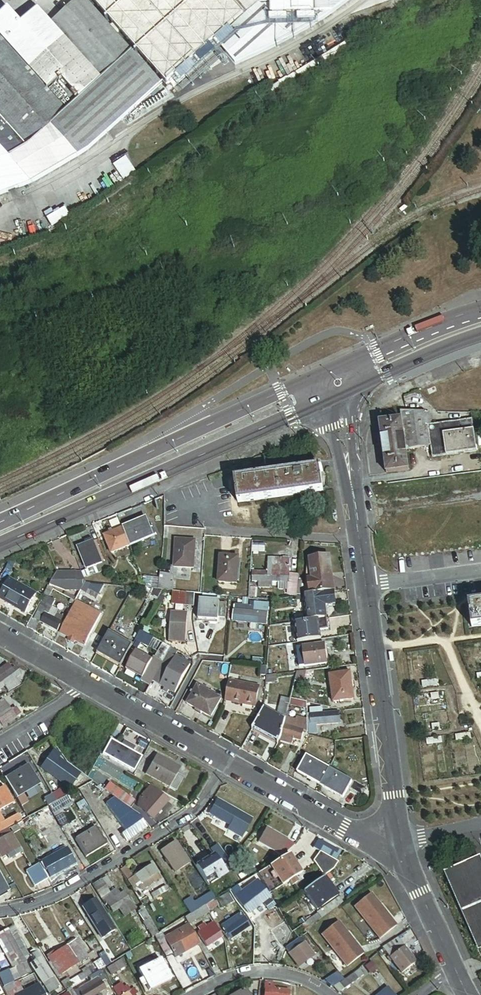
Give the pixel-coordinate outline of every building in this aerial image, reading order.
[(28,150),(57,138),(76,157),(89,149),(163,83),(84,0),(77,0),(51,24),(100,79),(65,110),(0,39),(0,119),(28,150)] [(163,83),(166,86),(168,85),(172,89),(183,78),(180,74),(215,44),(235,66),(285,41),(309,28),(332,14),(332,13),(350,0),(84,0),(163,83)] [(0,37),(0,39),(65,110),(100,79),(51,24),(37,10),(21,25),(10,35),(6,31),(0,37)] [(7,10),(0,16),(0,37),(6,31),(10,35),(21,25),(7,10)] [(28,150),(0,119),(0,147),(10,158),(28,150)] [(28,150),(10,158),(33,183),(76,157),(57,138),(28,150)] [(33,183),(10,158),(0,147),(0,195),(33,183)] [(46,220),(50,228),(68,217),(64,209),(59,212),(58,210),(52,214),(53,216),(46,220)] [(425,412),(425,411),(406,411),(399,411),(400,420),(401,419),(405,450),(425,447),(430,447),(427,425),(430,425),(429,413),(425,412)] [(401,419),(400,420),(379,423),(386,473),(408,470),(405,450),(401,419)] [(471,419),(430,425),(427,425),(430,447),(432,458),(476,452),(471,419)] [(319,468),(234,480),(237,503),(323,491),(319,468)] [(150,530),(145,519),(123,528),(130,545),(152,535),(155,534),(152,529),(150,530)] [(130,545),(123,528),(104,536),(111,552),(130,545)] [(106,561),(98,540),(93,542),(86,543),(78,547),(87,570),(101,564),(101,563),(106,561)] [(194,541),(175,540),(174,566),(193,568),(194,541)] [(265,543),(252,543),(251,552),(264,553),(265,543)] [(238,558),(220,557),(218,582),(236,584),(238,558)] [(309,595),(333,592),(328,557),(309,559),(311,579),(307,580),(309,595)] [(293,559),(268,558),(267,572),(252,572),(252,582),(258,582),(258,588),(272,588),(272,582),(288,582),(288,569),(293,570),(293,559)] [(85,583),(91,579),(89,575),(109,568),(106,561),(101,563),(101,564),(87,570),(81,572),(82,575),(75,575),(75,591),(80,591),(85,583)] [(75,573),(56,573),(53,577),(49,585),(65,591),(75,591),(75,573)] [(160,574),(158,589),(163,590),(168,590),(170,575),(160,574)] [(295,596),(297,576),(291,576),(291,586),(287,586),(286,595),(295,596)] [(0,595),(0,599),(24,612),(34,594),(8,580),(0,595)] [(152,589),(146,600),(154,604),(163,590),(158,589),(157,589),(152,589)] [(172,590),(170,604),(185,605),(185,592),(173,591),(172,590)] [(93,597),(80,591),(74,602),(72,606),(80,611),(84,604),(88,607),(91,608),(93,605),(90,603),(93,597)] [(193,606),(194,593),(185,592),(185,605),(184,608),(193,608),(193,606)] [(309,595),(306,595),(309,621),(313,620),(323,619),(326,618),(325,606),(334,605),(333,592),(309,595)] [(44,594),(39,603),(41,604),(48,607),(47,610),(49,611),(52,606),(55,600),(44,594)] [(216,623),(216,620),(224,620),(225,602),(200,600),(198,618),(207,619),(207,622),(216,623)] [(468,604),(472,628),(477,627),(480,627),(480,602),(468,604)] [(68,611),(70,606),(63,603),(60,608),(61,608),(68,611)] [(33,619),(31,618),(26,627),(34,632),(40,622),(56,631),(63,619),(49,611),(47,610),(48,607),(41,604),(33,619)] [(84,604),(80,611),(85,613),(88,607),(84,604)] [(268,609),(234,605),(232,621),(247,622),(253,623),(266,624),(268,609)] [(170,620),(169,629),(169,641),(185,642),(186,613),(170,612),(170,620)] [(59,633),(71,639),(69,642),(74,645),(76,641),(85,646),(95,628),(86,623),(84,627),(80,626),(81,623),(68,616),(59,633)] [(294,622),(297,642),(321,639),(320,632),(328,631),(326,618),(323,619),(313,620),(309,621),(305,621),(296,622),(294,622)] [(151,630),(144,626),(141,632),(148,636),(151,630)] [(139,631),(135,640),(147,646),(147,645),(152,638),(148,636),(141,632),(139,631)] [(131,645),(108,632),(97,654),(120,666),(131,645)] [(323,645),(303,647),(305,666),(325,663),(323,645)] [(303,647),(297,648),(299,667),(305,666),(303,647)] [(152,661),(135,652),(126,668),(143,677),(152,661)] [(174,693),(189,665),(167,653),(162,662),(152,681),(174,693)] [(152,681),(162,662),(154,658),(152,661),(143,677),(142,679),(150,684),(152,681)] [(20,684),(16,678),(21,675),(16,667),(13,670),(9,664),(0,670),(0,690),(6,686),(9,691),(20,684)] [(303,682),(306,671),(296,672),(294,680),(303,682)] [(350,672),(329,675),(332,703),(354,700),(350,672)] [(225,701),(255,706),(259,686),(228,681),(224,701),(225,701)] [(51,684),(48,690),(58,696),(61,689),(51,684)] [(220,700),(197,686),(186,704),(210,718),(220,700)] [(277,712),(285,717),(288,705),(289,704),(290,699),(281,697),(277,712)] [(20,715),(15,708),(12,710),(4,699),(0,702),(0,729),(20,715)] [(307,709),(307,702),(290,699),(289,704),(288,705),(307,709)] [(285,720),(263,708),(252,727),(279,741),(281,737),(281,736),(285,720)] [(308,725),(308,734),(315,733),(315,725),(327,724),(333,723),(339,723),(338,712),(325,714),(325,708),(310,710),(311,724),(308,725)] [(281,737),(279,741),(290,745),(292,739),(301,742),(303,731),(307,732),(307,720),(296,717),(296,721),(285,718),(285,720),(281,736),(281,737)] [(111,740),(104,754),(134,771),(142,757),(133,752),(135,748),(125,742),(122,746),(111,740)] [(98,759),(102,753),(101,752),(106,743),(103,741),(98,751),(95,749),(92,756),(98,759)] [(81,745),(69,763),(81,772),(84,767),(81,764),(90,750),(81,745)] [(65,759),(57,748),(44,766),(49,770),(48,771),(71,787),(80,774),(64,762),(65,759)] [(181,768),(157,755),(147,774),(178,791),(184,778),(177,774),(181,768)] [(313,782),(322,765),(306,756),(296,773),(313,782)] [(28,765),(6,779),(17,799),(40,785),(28,765)] [(329,769),(322,765),(313,782),(320,786),(329,769)] [(352,781),(329,769),(320,786),(343,798),(352,781)] [(110,783),(105,790),(130,809),(136,802),(110,783)] [(168,801),(151,786),(141,797),(139,807),(153,819),(168,801)] [(12,802),(4,787),(0,790),(0,810),(12,802)] [(58,801),(65,797),(61,790),(53,794),(58,801)] [(106,797),(102,802),(107,806),(113,798),(103,790),(100,793),(106,797)] [(49,806),(58,801),(53,794),(45,799),(49,806)] [(69,795),(65,797),(58,801),(49,806),(56,818),(65,812),(63,810),(74,804),(69,795)] [(126,814),(126,813),(129,809),(113,798),(107,806),(121,816),(123,812),(126,814)] [(242,837),(246,830),(247,831),(253,820),(218,801),(211,814),(231,825),(228,830),(242,837)] [(48,808),(37,815),(32,818),(34,822),(39,831),(44,828),(56,821),(48,808)] [(130,810),(126,813),(126,814),(118,820),(128,833),(124,837),(128,842),(132,839),(142,831),(140,828),(145,825),(138,816),(130,810)] [(18,824),(27,819),(23,811),(0,824),(0,834),(9,829),(12,827),(15,834),(21,830),(18,824)] [(18,824),(21,830),(34,822),(32,818),(31,817),(27,819),(18,824)] [(96,826),(76,838),(87,857),(107,845),(96,826)] [(9,829),(0,834),(0,854),(2,858),(8,854),(10,859),(22,852),(9,829)] [(284,856),(295,845),(295,844),(267,829),(260,842),(284,856)] [(322,839),(304,854),(315,868),(320,864),(322,867),(328,862),(326,859),(336,851),(330,843),(322,839)] [(176,841),(162,851),(176,872),(191,862),(176,841)] [(229,860),(219,846),(211,851),(214,855),(222,867),(229,860)] [(42,862),(51,877),(59,873),(61,876),(67,873),(65,869),(75,864),(66,849),(55,855),(52,850),(45,854),(47,859),(42,862)] [(209,886),(228,875),(222,867),(214,855),(197,867),(209,886)] [(301,873),(289,855),(258,874),(264,884),(277,876),(283,885),(301,873)] [(479,857),(477,858),(479,861),(447,874),(446,872),(445,872),(475,940),(476,939),(475,938),(479,937),(480,936),(480,862),(479,857)] [(39,864),(27,871),(35,886),(48,879),(39,864)] [(127,866),(121,870),(132,888),(134,890),(139,887),(142,891),(162,878),(153,864),(134,876),(127,866)] [(269,895),(255,875),(237,887),(231,890),(249,913),(264,902),(262,900),(269,895)] [(325,876),(312,885),(304,891),(317,909),(338,895),(325,876)] [(107,877),(93,886),(106,905),(108,904),(114,913),(120,909),(125,917),(131,914),(133,917),(137,914),(135,911),(137,910),(125,892),(121,894),(117,889),(111,893),(107,887),(112,884),(107,877)] [(152,894),(155,898),(170,890),(167,885),(152,894)] [(216,899),(217,899),(212,892),(195,902),(192,898),(184,903),(191,914),(207,905),(216,899)] [(380,938),(397,926),(373,893),(356,905),(380,938)] [(344,902),(340,896),(318,911),(322,917),(344,902)] [(207,905),(210,911),(220,905),(216,899),(207,905)] [(95,901),(87,906),(92,912),(88,914),(103,937),(114,930),(95,901)] [(210,911),(207,905),(191,914),(186,918),(189,924),(211,912),(210,911)] [(156,936),(160,933),(143,906),(140,908),(142,910),(139,911),(146,922),(144,923),(153,938),(156,936)] [(247,917),(245,913),(242,915),(241,913),(222,925),(232,939),(250,927),(245,918),(247,917)] [(303,925),(306,929),(322,918),(319,913),(303,925)] [(348,967),(364,954),(340,921),(323,934),(348,967)] [(166,938),(162,932),(160,933),(156,936),(167,958),(174,954),(176,957),(200,944),(189,925),(166,938)] [(214,925),(201,934),(209,946),(222,937),(214,925)] [(287,925),(276,933),(281,941),(292,932),(287,925)] [(13,927),(9,929),(25,957),(30,954),(13,927)] [(34,971),(25,957),(9,929),(0,934),(0,945),(11,964),(19,960),(22,965),(15,968),(0,975),(0,977),(5,988),(15,983),(15,981),(34,971)] [(303,943),(300,939),(288,948),(300,965),(314,955),(304,942),(303,943)] [(400,940),(387,951),(392,958),(406,947),(400,940)] [(80,962),(88,957),(77,941),(70,945),(80,962)] [(79,963),(80,962),(70,945),(68,946),(56,954),(54,951),(48,955),(61,975),(79,963)] [(406,947),(392,958),(403,972),(417,961),(406,947)] [(52,994),(59,994),(55,990),(59,987),(36,952),(32,955),(36,961),(32,964),(52,994)] [(107,955),(102,958),(107,966),(112,963),(107,955)] [(102,958),(84,968),(90,977),(101,970),(107,966),(102,958)] [(122,959),(108,968),(112,975),(127,966),(122,959)] [(161,959),(139,971),(150,991),(171,979),(161,959)] [(73,987),(90,977),(84,968),(84,967),(79,970),(82,974),(70,982),(72,986),(73,987)] [(101,970),(90,977),(93,982),(74,992),(76,994),(100,994),(99,993),(105,990),(101,983),(106,979),(101,970)] [(334,986),(345,979),(339,972),(330,978),(334,986)] [(344,990),(361,978),(357,972),(340,984),(344,990)] [(27,984),(38,979),(35,973),(25,978),(27,984)] [(330,978),(324,982),(332,988),(334,986),(330,978)] [(68,979),(61,983),(66,990),(72,986),(70,982),(68,979)] [(40,984),(24,992),(19,981),(15,983),(5,988),(4,988),(7,994),(46,994),(40,984)] [(291,991),(274,989),(275,983),(265,982),(265,989),(265,994),(290,994),(291,991)] [(115,989),(119,994),(135,994),(138,992),(135,988),(128,992),(125,987),(121,990),(119,986),(115,989)]
